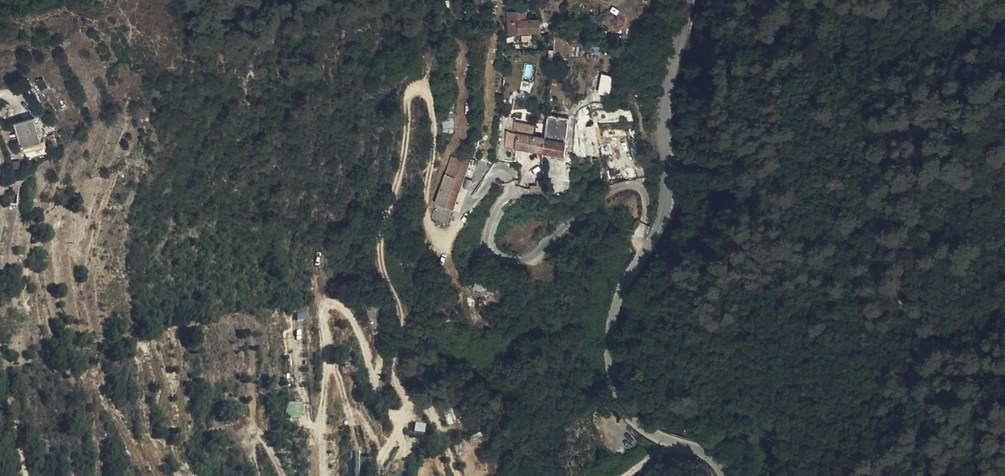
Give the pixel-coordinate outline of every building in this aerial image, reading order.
[(507,11),(507,15),(508,35),(517,35),(520,35),(520,32),(539,31),(538,20),(525,21),(525,13),(525,11),(507,11)] [(601,91),(613,92),(614,73),(602,72),(601,91)] [(41,143),(34,119),(16,125),(23,149),(41,143)] [(544,138),(542,153),(564,155),(567,128),(556,126),(546,125),(544,138)] [(503,148),(542,153),(544,138),(505,134),(503,148)] [(448,157),(433,206),(449,211),(464,162),(448,157)] [(287,414),(302,417),(304,401),(290,399),(287,414)]
